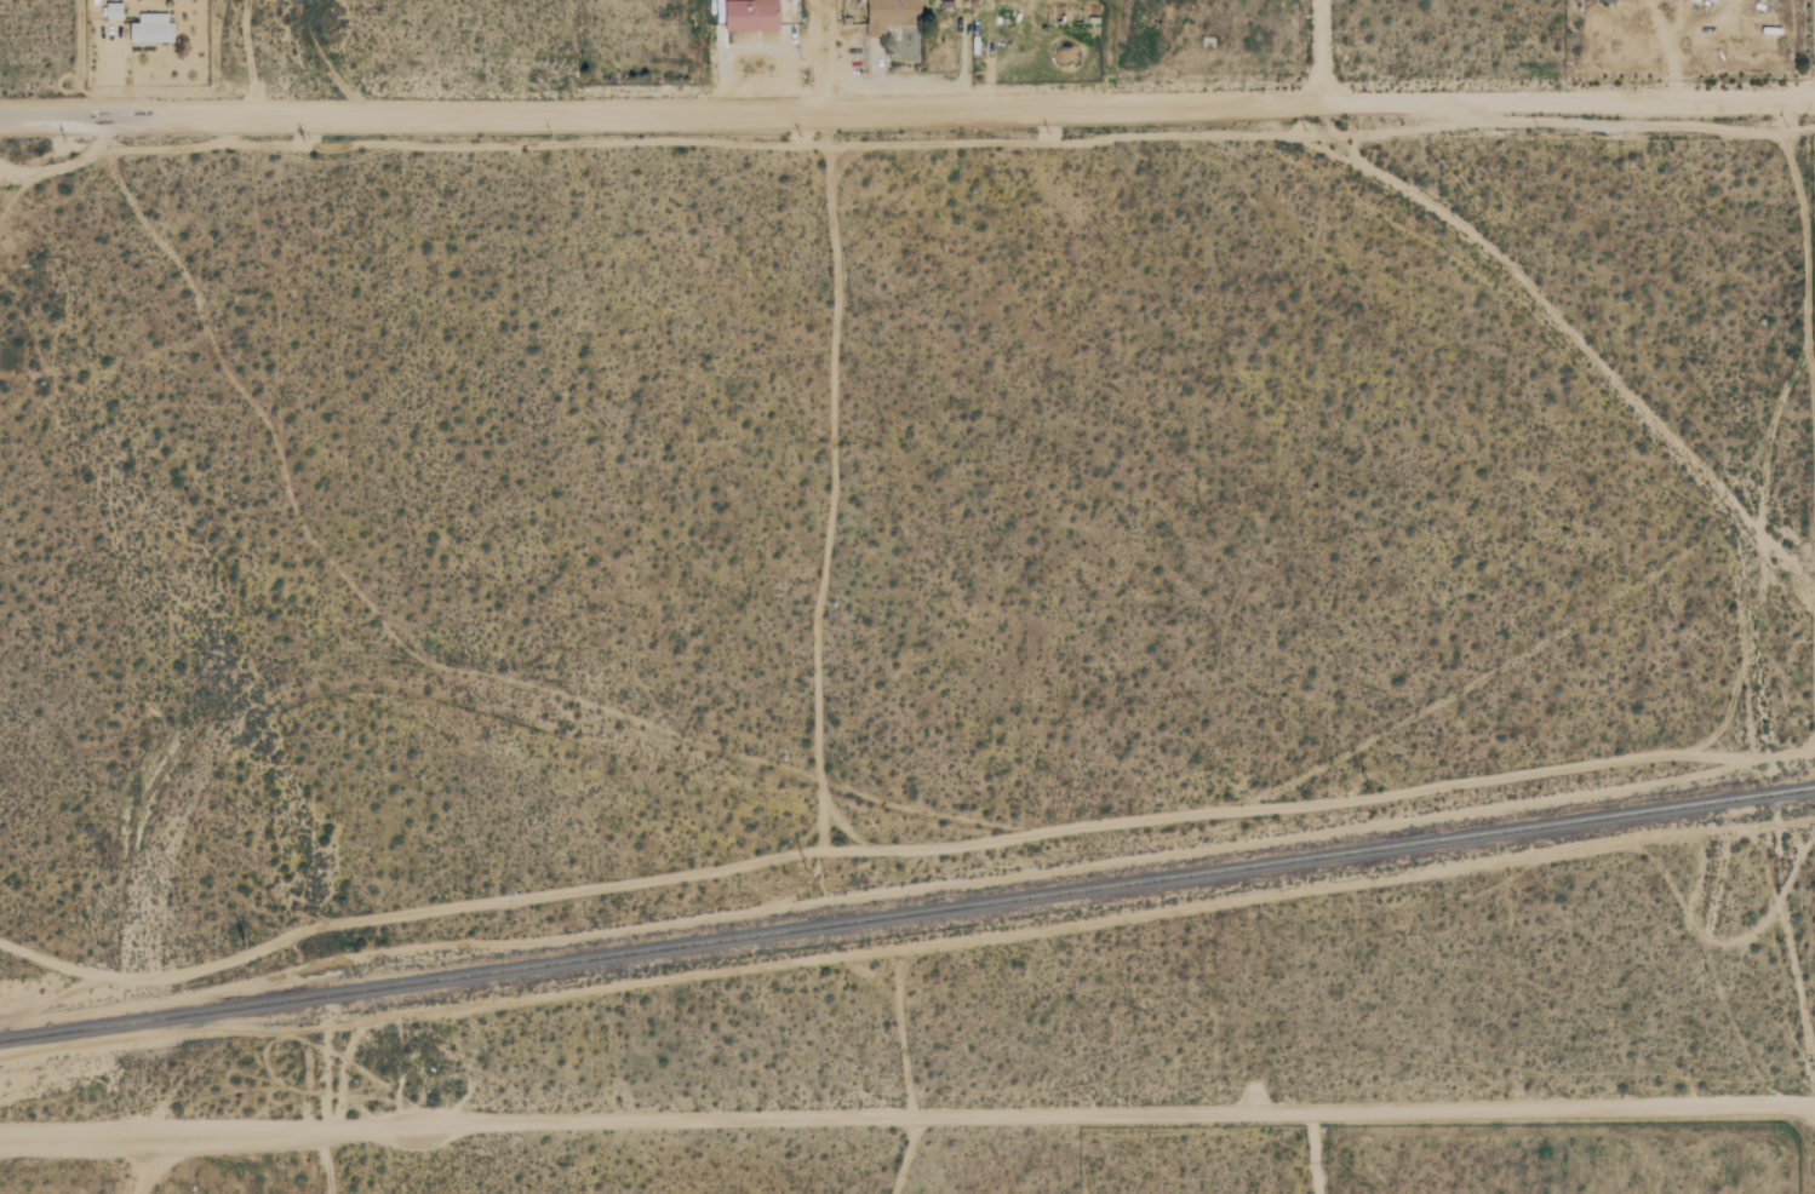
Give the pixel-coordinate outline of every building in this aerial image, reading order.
[(726,1),(727,32),(781,30),(780,0),(753,0),(753,1),(726,1)] [(921,26),(922,0),(868,0),(867,36),(887,37),(887,25),(921,26)] [(123,4),(106,3),(106,20),(123,20),(123,4)] [(175,43),(175,24),(168,24),(168,14),(139,14),(139,23),(130,23),(130,43),(175,43)]
